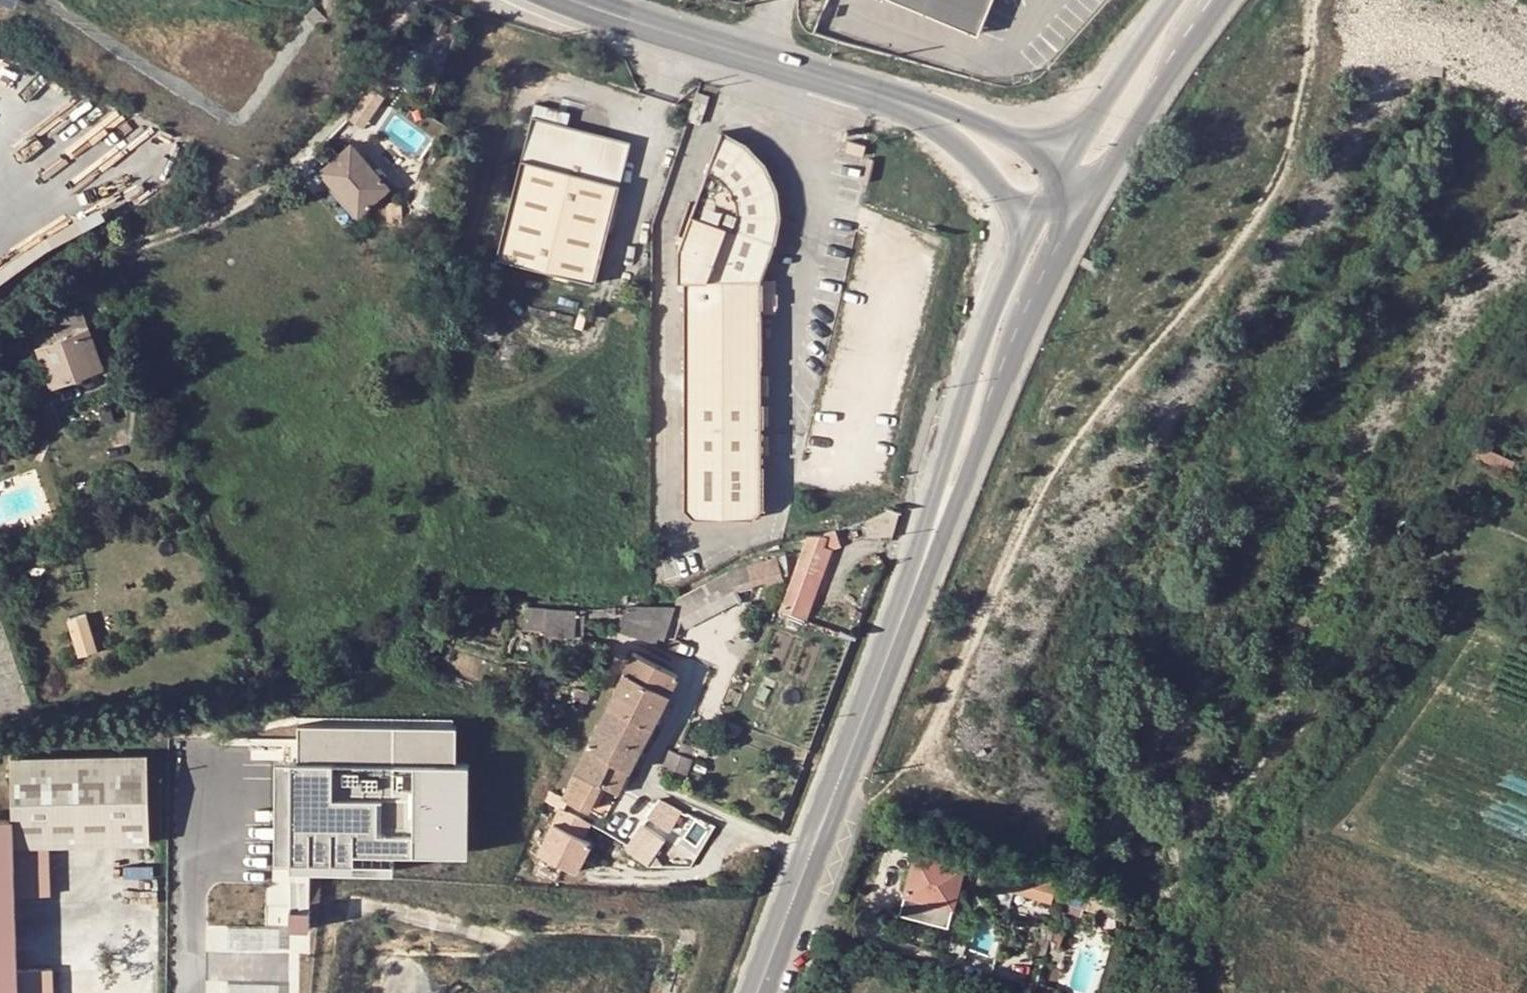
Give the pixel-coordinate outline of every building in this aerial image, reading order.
[(978,33),(990,5),(992,0),(894,0),(978,33)] [(369,126),(388,93),(372,84),(353,117),(369,126)] [(534,116),(520,159),(617,193),(631,149),(534,116)] [(732,135),(722,131),(677,244),(678,278),(683,278),(683,506),(695,517),(752,515),(761,506),(761,275),(776,232),(778,222),(778,212),(778,203),(776,193),(774,184),(772,177),(769,170),(764,163),(759,156),(753,150),(746,144),(739,139),(732,135)] [(865,144),(849,140),(846,151),(862,155),(865,144)] [(320,170),(357,213),(389,187),(352,143),(320,170)] [(585,288),(617,193),(520,159),(488,255),(585,288)] [(404,199),(386,200),(387,225),(405,223),(404,199)] [(51,318),(59,339),(37,348),(51,386),(102,366),(80,307),(51,318)] [(2,367),(0,370),(0,395),(13,375),(2,367)] [(808,532),(779,606),(805,616),(818,581),(811,578),(823,544),(829,546),(839,543),(836,535),(826,538),(826,536),(808,532)] [(779,574),(776,554),(731,568),(677,596),(674,605),(663,637),(673,640),(681,619),(685,626),(738,599),(733,589),(779,574)] [(454,598),(453,590),(442,593),(444,600),(454,598)] [(523,624),(543,625),(544,606),(525,605),(523,624)] [(663,637),(674,605),(623,605),(615,628),(655,641),(657,635),(663,637)] [(542,631),(572,633),(573,609),(544,606),(543,625),(542,631)] [(585,610),(573,609),(572,633),(583,634),(585,610)] [(86,613),(66,619),(78,657),(98,650),(86,613)] [(632,650),(607,702),(652,724),(677,672),(632,650)] [(322,669),(326,677),(334,672),(330,665),(322,669)] [(573,696),(586,700),(589,692),(577,687),(573,696)] [(640,749),(652,724),(607,702),(595,728),(640,749)] [(456,724),(300,724),(299,760),(291,760),(291,870),(395,870),(394,852),(469,853),(468,762),(456,763),(456,724)] [(630,770),(640,749),(595,728),(587,745),(608,755),(606,759),(630,770)] [(678,751),(690,756),(694,745),(681,741),(678,751)] [(697,752),(705,755),(708,747),(704,745),(701,744),(697,752)] [(587,745),(561,797),(586,809),(598,783),(619,792),(630,770),(606,759),(608,755),(587,745)] [(684,773),(690,756),(678,751),(670,748),(663,765),(684,773)] [(48,968),(13,969),(10,899),(45,898),(43,847),(145,844),(142,757),(5,761),(7,822),(0,822),(0,992),(49,992),(48,968)] [(651,815),(674,826),(682,807),(659,797),(651,815)] [(589,821),(560,807),(539,851),(576,869),(591,839),(583,835),(589,821)] [(689,811),(682,807),(674,826),(681,829),(689,811)] [(673,838),(648,826),(637,850),(661,862),(673,838)] [(1013,861),(1011,867),(967,855),(964,867),(916,853),(904,893),(953,907),(955,900),(961,901),(964,889),(966,889),(969,881),(961,879),(964,870),(980,875),(978,880),(1060,904),(1060,908),(1081,914),(1083,906),(1087,890),(1024,871),(1025,865),(1013,861)] [(1105,856),(1094,853),(1091,865),(1102,868),(1105,856)] [(1117,899),(1087,890),(1083,906),(1112,914),(1117,899)] [(311,907),(290,907),(290,927),(311,927),(311,907)] [(219,948),(278,948),(278,924),(219,924),(219,948)] [(1051,927),(1040,924),(1036,936),(1047,940),(1051,927)] [(945,952),(960,956),(964,944),(949,939),(947,940),(945,942),(944,944),(943,947),(944,949),(945,952)] [(282,980),(219,980),(219,992),(282,992),(282,980)]
